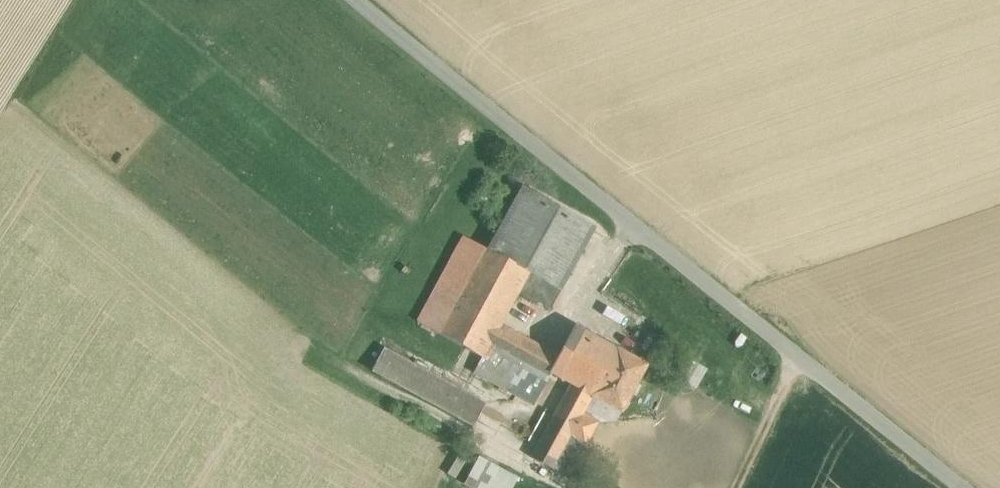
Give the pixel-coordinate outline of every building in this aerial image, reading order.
[(596,227),(522,187),(505,219),(578,259),(596,227)] [(578,259),(505,219),(488,250),(529,272),(561,290),(578,259)] [(485,248),(464,237),(418,322),(439,333),(485,248)] [(485,248),(439,333),(483,357),(483,358),(500,325),(501,324),(519,292),(529,272),(488,250),(485,248)] [(561,290),(529,272),(519,292),(550,309),(561,290)] [(616,348),(574,325),(558,356),(501,324),(500,325),(483,358),(483,357),(474,373),(534,406),(547,380),(551,373),(571,384),(531,457),(568,478),(598,422),(583,414),(593,396),(591,395),(616,348)] [(486,404),(384,348),(372,370),(474,426),(486,404)] [(647,365),(616,348),(591,395),(593,396),(622,412),(632,392),(634,393),(638,386),(636,385),(647,365)] [(684,382),(698,388),(708,365),(694,359),(684,382)] [(463,482),(475,487),(511,487),(519,474),(479,454),(463,482)]
